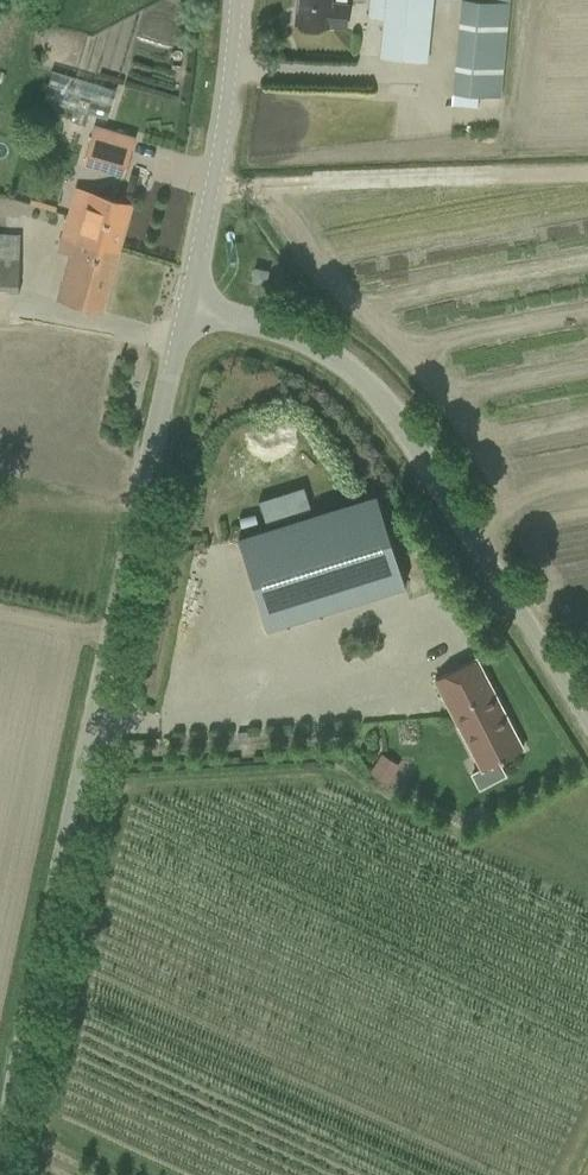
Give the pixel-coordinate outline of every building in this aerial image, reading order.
[(296,23),(345,28),(347,5),(329,4),(330,0),(298,0),(296,23)] [(403,59),(425,62),(427,62),(432,11),(450,13),(451,0),(370,0),(368,17),(383,19),(380,57),(403,59)] [(452,92),(451,105),(477,108),(478,95),(500,97),(509,0),(461,0),(452,92)] [(52,70),(43,99),(73,108),(70,120),(85,124),(88,113),(107,119),(116,89),(52,70)] [(84,164),(100,169),(123,176),(134,137),(95,125),(84,164)] [(90,193),(81,224),(79,230),(88,232),(86,239),(118,248),(130,205),(107,198),(90,193)] [(100,311),(118,248),(86,239),(88,232),(79,230),(81,224),(75,222),(76,218),(68,216),(58,249),(71,253),(58,299),(77,304),(100,311)] [(17,290),(19,235),(0,235),(0,289),(17,290)] [(251,281),(265,284),(268,271),(255,268),(251,281)] [(239,537),(267,628),(404,585),(376,494),(239,537)] [(476,658),(434,679),(480,768),(470,773),(479,790),(506,776),(498,761),(523,748),(476,658)] [(388,785),(401,765),(383,753),(370,774),(388,785)]
